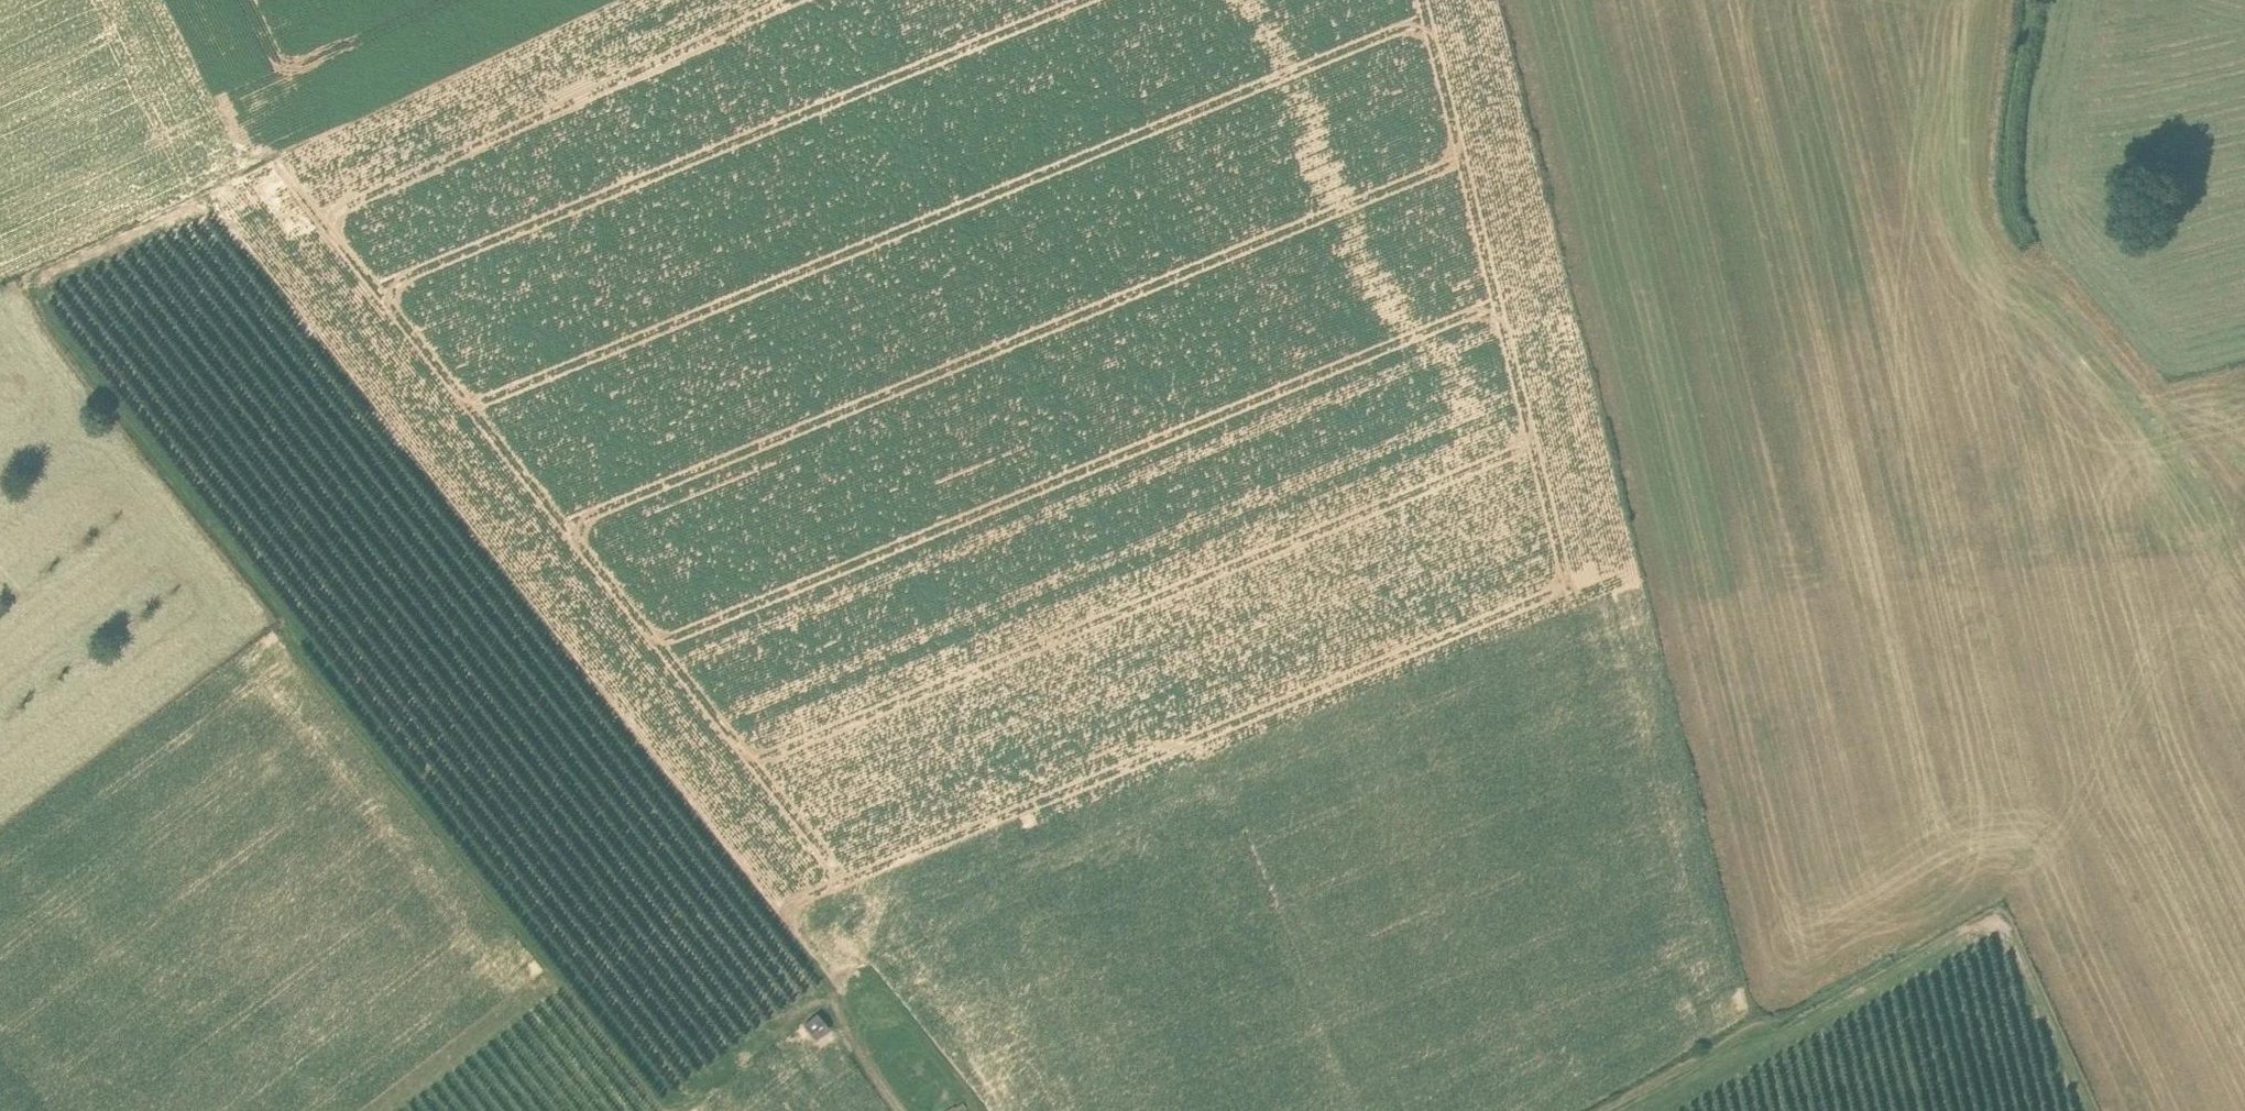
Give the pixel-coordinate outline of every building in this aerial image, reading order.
[(830,1028),(818,1014),(805,1025),(804,1026),(816,1040),(818,1038),(830,1028)]
